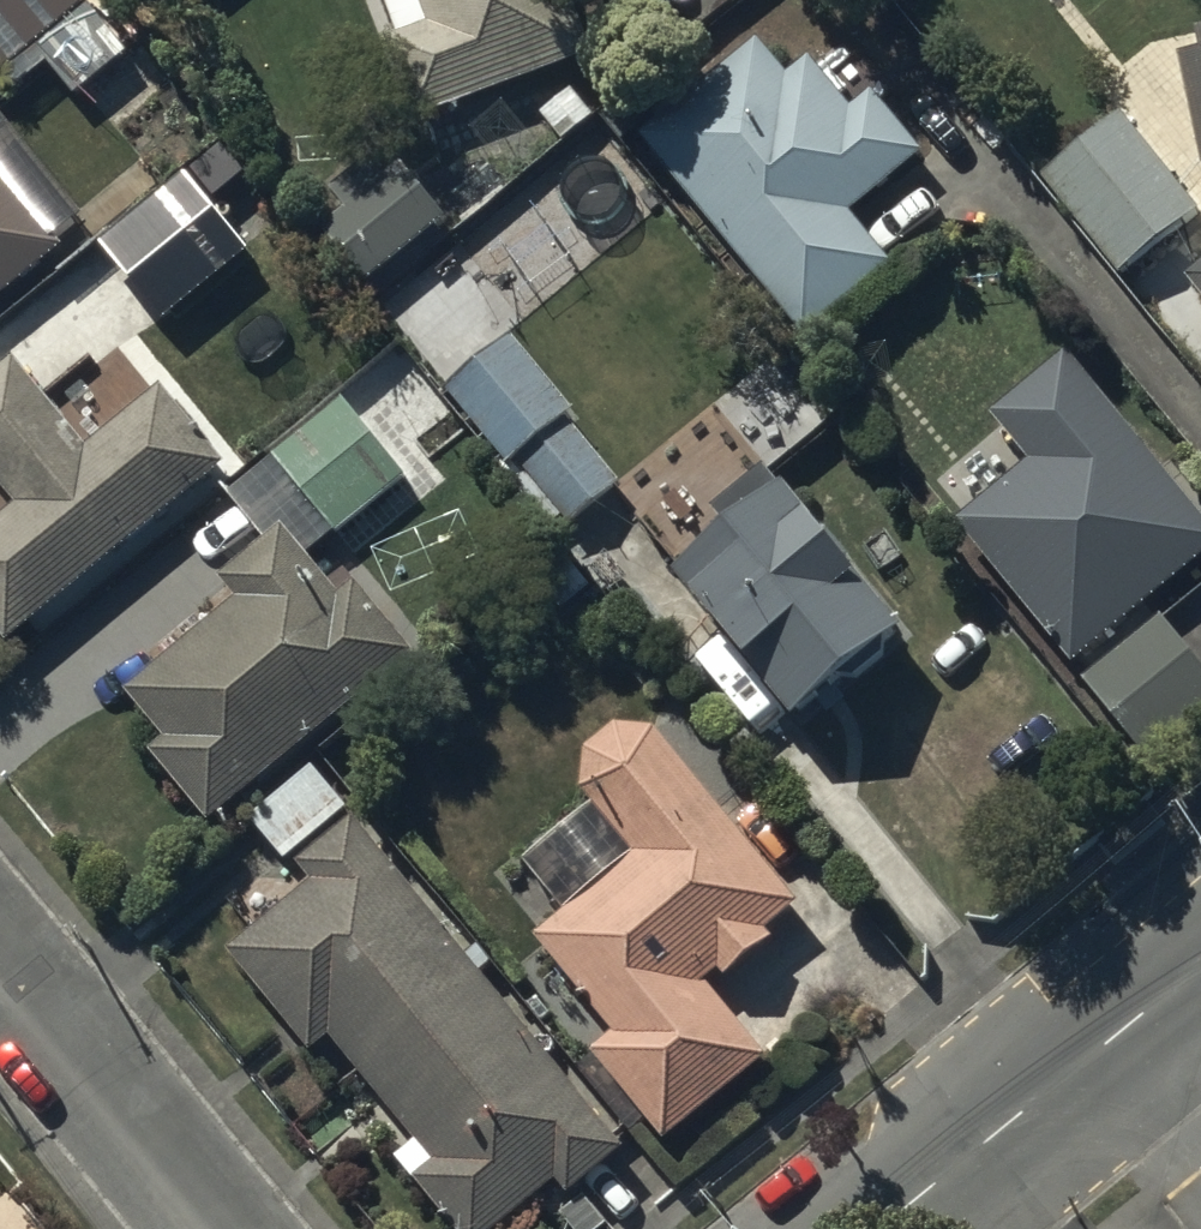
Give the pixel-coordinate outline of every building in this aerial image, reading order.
[(38,54),(77,104),(134,59),(88,0),(0,0),(0,85),(38,54)] [(401,45),(387,50),(419,131),(621,51),(601,0),(384,0),(401,45)] [(1180,64),(1199,178),(1200,180),(1200,38),(1195,39),(1199,60),(1180,64)] [(760,48),(641,144),(806,346),(894,274),(851,222),(926,161),(875,99),(855,116),(813,65),(790,84),(760,48)] [(1117,122),(1038,184),(1119,283),(1197,220),(1117,122)] [(62,254),(55,246),(80,224),(0,129),(0,306),(62,254)] [(615,165),(555,217),(583,251),(644,199),(615,165)] [(367,294),(447,227),(402,171),(385,185),(371,168),(333,200),(349,218),(321,241),(367,294)] [(175,323),(244,264),(227,242),(238,233),(268,268),(295,246),(263,208),(245,223),(201,171),(181,188),(179,187),(82,269),(119,314),(147,290),(175,323)] [(1185,289),(1200,309),(1200,275),(1185,289)] [(576,421),(512,343),(446,396),(510,475),(518,469),(570,532),(623,489),(571,426),(576,421)] [(1064,362),(987,423),(1026,470),(953,529),(1071,673),(1200,567),(1200,529),(1064,362)] [(227,473),(161,396),(88,457),(19,374),(0,389),(0,638),(14,654),(227,473)] [(345,405),(275,463),(338,542),(409,485),(345,405)] [(736,545),(678,589),(798,737),(910,647),(790,499),(788,500),(769,477),(716,520),(736,545)] [(212,834),(414,662),(358,593),(340,607),(285,537),(221,588),(240,610),(128,704),(167,750),(152,763),(212,834)] [(1084,686),(1143,762),(1200,718),(1200,673),(1163,624),(1084,686)] [(800,913),(659,741),(618,738),(586,761),(584,802),(596,817),(529,871),(571,921),(538,948),(615,1042),(592,1061),(667,1151),(769,1067),(708,993),(723,980),(730,988),(776,951),(767,940),(800,913)] [(315,773),(251,825),(287,869),(350,815),(315,773)] [(357,829),(302,874),(315,891),(230,961),(313,1063),(333,1047),(418,1152),(402,1165),(454,1228),(515,1228),(559,1193),(570,1206),(626,1161),(357,829)]
